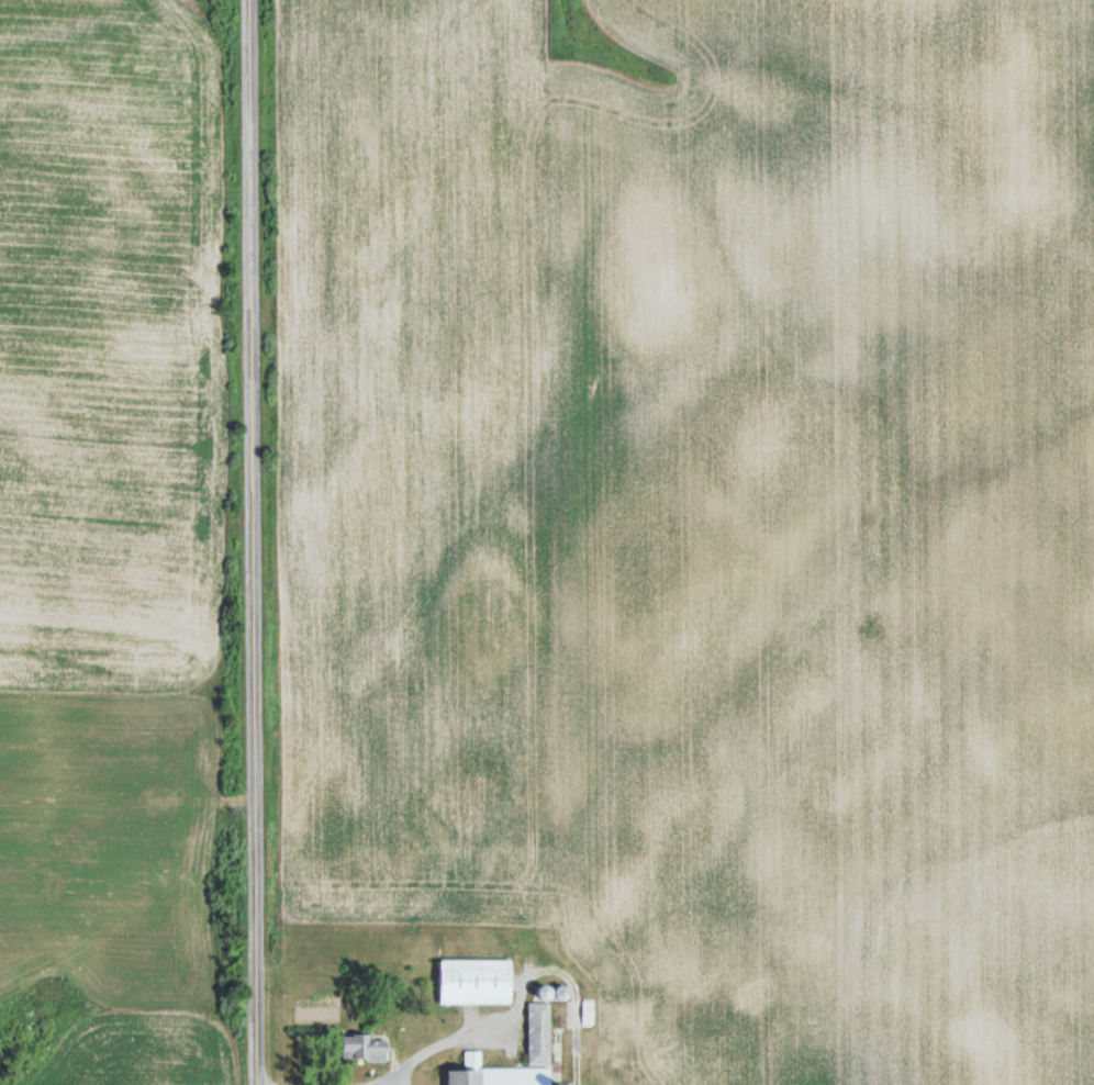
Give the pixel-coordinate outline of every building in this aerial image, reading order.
[(508,962),(437,962),(437,1005),(508,1005),(508,962)] [(548,1003),(525,1003),(525,1064),(548,1064),(548,1003)] [(338,1061),(383,1061),(383,1035),(338,1035),(338,1061)] [(548,1069),(478,1069),(478,1052),(462,1051),(462,1071),(443,1071),(443,1084),(548,1084),(548,1069)]
